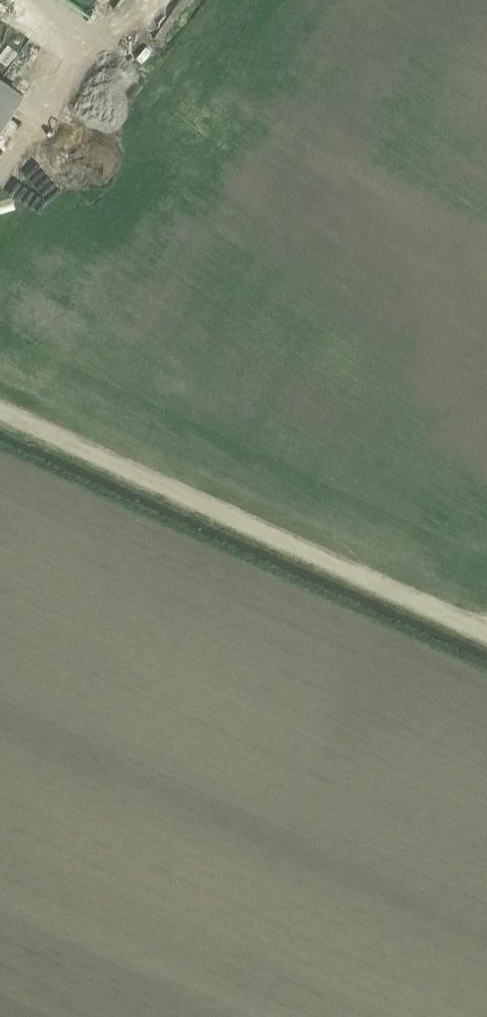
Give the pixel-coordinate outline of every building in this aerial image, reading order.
[(0,5),(0,130),(56,43),(0,5)]
